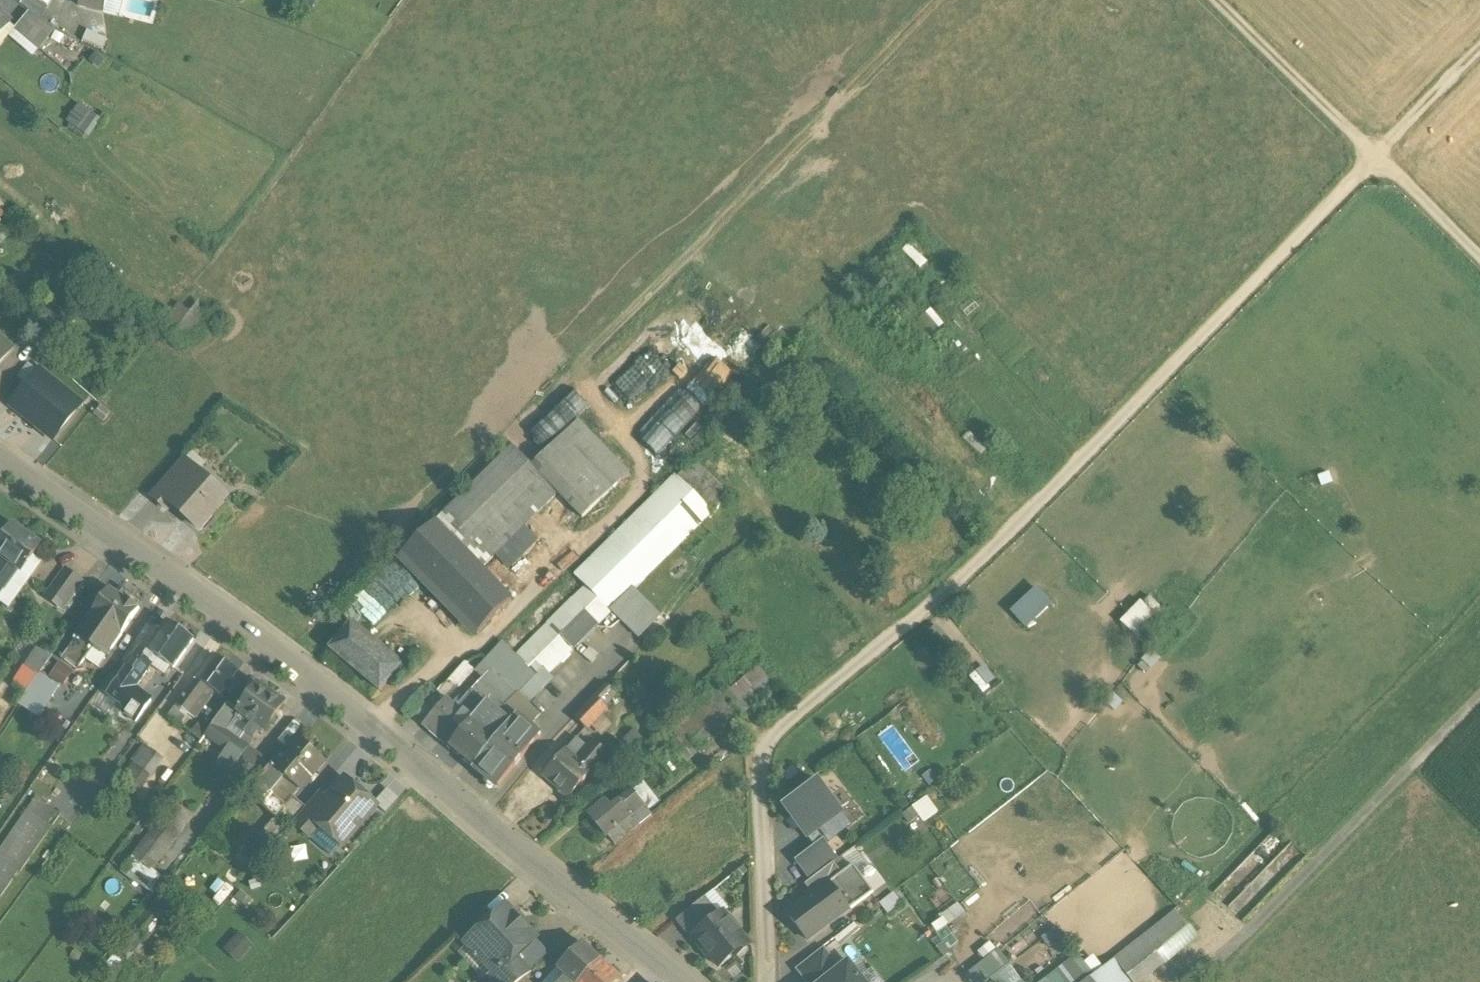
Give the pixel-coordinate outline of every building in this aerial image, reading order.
[(80,5),(105,10),(107,0),(81,0),(80,5)] [(302,3),(313,9),(318,0),(304,0),(302,3)] [(55,30),(29,12),(14,30),(38,50),(55,30)] [(0,15),(0,34),(9,23),(0,15)] [(101,121),(80,107),(69,125),(90,139),(101,121)] [(213,309),(192,293),(163,330),(185,347),(213,309)] [(935,309),(913,322),(923,339),(945,326),(935,309)] [(0,339),(0,363),(12,349),(0,339)] [(41,370),(12,406),(53,439),(82,403),(41,370)] [(579,425),(530,472),(559,501),(582,525),(631,478),(579,425)] [(509,450),(435,522),(485,573),(497,561),(511,575),(542,545),(528,531),(559,501),(530,472),(509,450)] [(228,498),(185,460),(152,497),(167,511),(171,506),(199,530),(228,498)] [(676,478),(647,506),(681,539),(709,510),(676,478)] [(533,673),(510,698),(522,709),(550,680),(545,675),(614,606),(632,588),(681,539),(647,506),(576,577),(587,587),(517,658),(533,673)] [(485,573),(435,522),(402,554),(478,632),(511,600),(485,573)] [(13,525),(0,543),(0,558),(20,572),(22,573),(41,546),(13,525)] [(0,558),(0,589),(5,593),(20,572),(0,558)] [(66,573),(48,598),(61,608),(79,582),(66,573)] [(1026,627),(1056,602),(1042,585),(1012,610),(1026,627)] [(660,616),(632,588),(614,606),(641,634),(660,616)] [(124,599),(109,589),(92,614),(92,615),(122,635),(139,609),(142,605),(127,594),(124,599)] [(1151,593),(1123,620),(1140,637),(1167,611),(1151,593)] [(122,635),(92,615),(92,614),(92,613),(77,635),(93,646),(108,656),(122,635)] [(353,622),(330,649),(355,671),(376,646),(355,628),(358,625),(353,622)] [(193,641),(168,623),(160,634),(155,630),(143,647),(155,656),(173,669),(193,641)] [(93,646),(77,635),(75,637),(77,638),(64,657),(80,667),(85,660),(93,649),(91,648),(93,646)] [(490,700),(499,709),(510,698),(533,673),(517,658),(502,643),(476,670),(486,679),(477,688),(490,700)] [(45,675),(54,656),(35,646),(16,683),(27,689),(19,704),(44,718),(62,683),(45,675)] [(108,656),(93,646),(91,648),(93,649),(85,660),(98,669),(108,656)] [(401,667),(376,646),(355,671),(380,692),(401,667)] [(143,647),(132,663),(144,672),(155,656),(143,647)] [(238,673),(214,656),(188,691),(200,699),(208,688),(221,697),(225,691),(230,695),(238,684),(232,680),(238,673)] [(65,684),(73,669),(59,662),(51,676),(65,684)] [(132,663),(108,695),(126,708),(123,712),(136,722),(151,701),(132,688),(144,672),(132,663)] [(727,688),(738,709),(778,688),(767,667),(727,688)] [(284,705),(258,686),(239,712),(239,713),(265,731),(270,723),(275,727),(279,721),(274,718),(284,705)] [(200,699),(188,691),(176,707),(182,711),(187,714),(188,715),(200,699)] [(708,696),(678,726),(692,741),(723,712),(708,696)] [(595,697),(575,718),(587,730),(607,708),(595,697)] [(501,717),(487,734),(495,741),(515,717),(522,709),(510,698),(499,709),(504,713),(501,717)] [(462,713),(446,699),(424,725),(449,747),(463,730),(453,723),(462,713)] [(490,700),(472,721),(471,721),(463,730),(449,747),(474,767),(495,741),(487,734),(501,717),(504,713),(499,709),(490,700)] [(239,712),(229,705),(214,724),(225,733),(239,713),(239,712)] [(495,741),(474,767),(498,787),(539,737),(515,717),(495,741)] [(225,733),(214,724),(205,736),(215,743),(222,747),(230,736),(225,733)] [(215,743),(205,736),(198,745),(208,752),(215,743)] [(230,736),(222,747),(239,759),(248,748),(230,736)] [(325,762),(297,738),(272,767),(273,767),(284,777),(301,791),(325,762)] [(578,763),(565,751),(544,776),(569,798),(590,774),(590,773),(606,755),(594,744),(578,763)] [(146,747),(134,764),(150,776),(162,759),(146,747)] [(263,759),(248,748),(239,759),(233,769),(247,779),(263,759)] [(634,760),(629,755),(625,759),(630,764),(634,760)] [(625,759),(616,768),(622,774),(632,766),(630,764),(625,759)] [(150,776),(134,764),(120,783),(136,795),(150,776)] [(273,767),(259,783),(271,793),(284,777),(273,767)] [(358,793),(345,782),(328,801),(328,802),(317,815),(325,822),(321,828),(342,846),(376,806),(359,791),(358,793)] [(819,783),(785,808),(815,847),(824,840),(818,831),(842,814),(819,783)] [(183,790),(133,857),(151,871),(169,848),(169,849),(202,804),(183,790)] [(633,791),(611,809),(605,802),(589,815),(606,836),(607,835),(615,844),(639,825),(631,816),(645,806),(633,791)] [(306,808),(293,824),(311,840),(321,828),(325,822),(317,815),(328,802),(328,801),(318,794),(306,808)] [(293,797),(275,819),(288,830),(293,824),(306,808),(293,797)] [(929,797),(903,812),(911,826),(937,811),(929,797)] [(0,850),(0,900),(19,872),(20,873),(36,851),(29,846),(45,823),(27,811),(0,850)] [(815,847),(796,862),(810,881),(834,864),(839,861),(824,840),(815,847)] [(810,881),(805,885),(812,895),(816,893),(842,875),(834,864),(810,881)] [(842,875),(816,893),(812,895),(787,914),(808,941),(873,893),(853,866),(842,875)] [(150,888),(130,915),(156,934),(176,907),(150,888)] [(704,898),(676,921),(692,940),(695,938),(694,937),(719,916),(704,898)] [(535,939),(505,907),(465,944),(494,976),(499,971),(500,972),(517,957),(535,939)] [(1131,981),(1144,981),(1198,940),(1176,912),(1115,961),(1131,981)] [(719,916),(694,937),(695,938),(705,951),(703,954),(708,960),(713,960),(718,967),(733,955),(735,957),(736,955),(733,950),(743,942),(747,946),(749,945),(723,913),(719,916)] [(1050,947),(1064,938),(1058,927),(1043,936),(1050,947)] [(239,960),(254,944),(241,932),(226,948),(239,960)] [(558,968),(573,981),(579,981),(600,961),(581,944),(558,968)] [(795,970),(805,981),(824,981),(840,969),(824,948),(795,970)] [(500,972),(499,971),(494,976),(491,978),(494,981),(520,981),(524,978),(532,973),(517,957),(500,972)] [(600,961),(579,981),(614,981),(618,978),(600,961)] [(1071,962),(1046,981),(1087,981),(1071,962)] [(848,963),(840,969),(824,981),(863,981),(848,963)]
